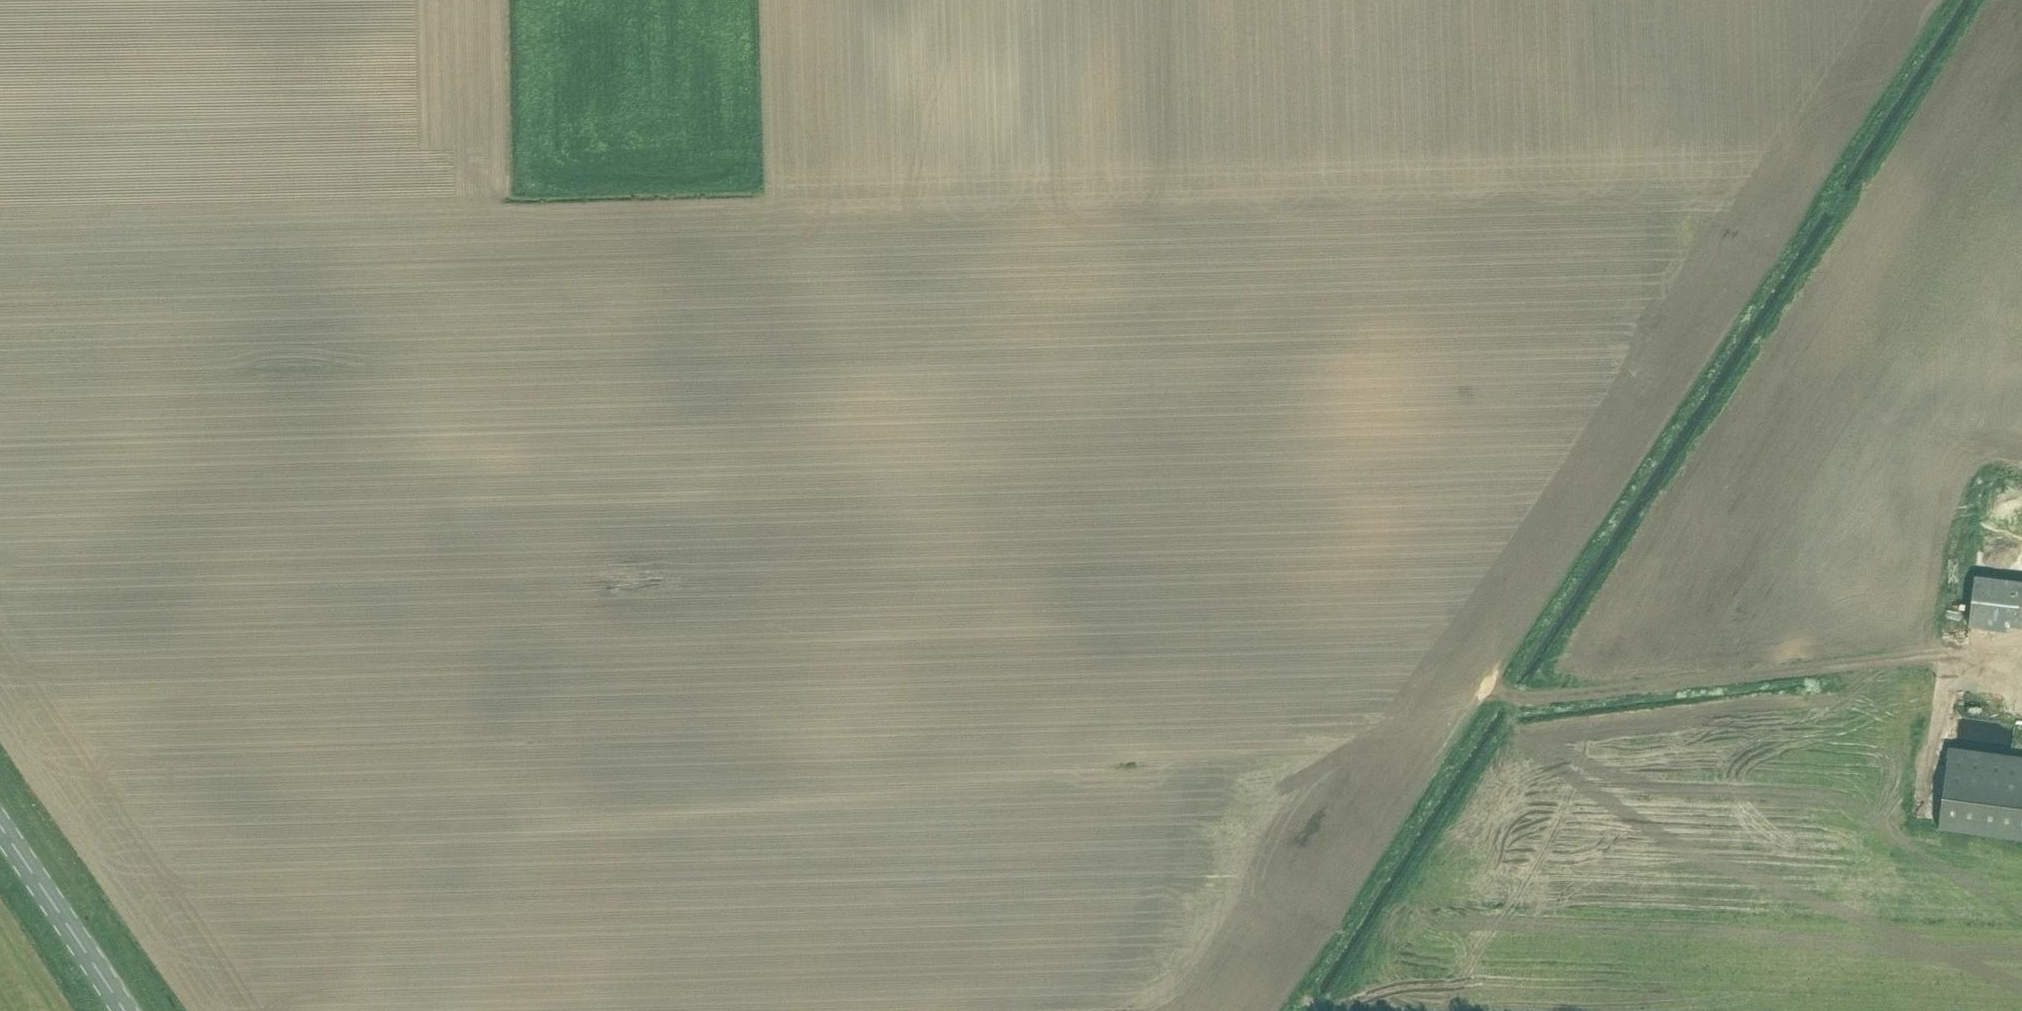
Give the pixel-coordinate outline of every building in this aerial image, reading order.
[(1974,576),(1969,615),(2021,622),(2021,582),(1974,576)] [(1949,748),(1939,830),(2021,841),(2021,758),(1949,748)]
